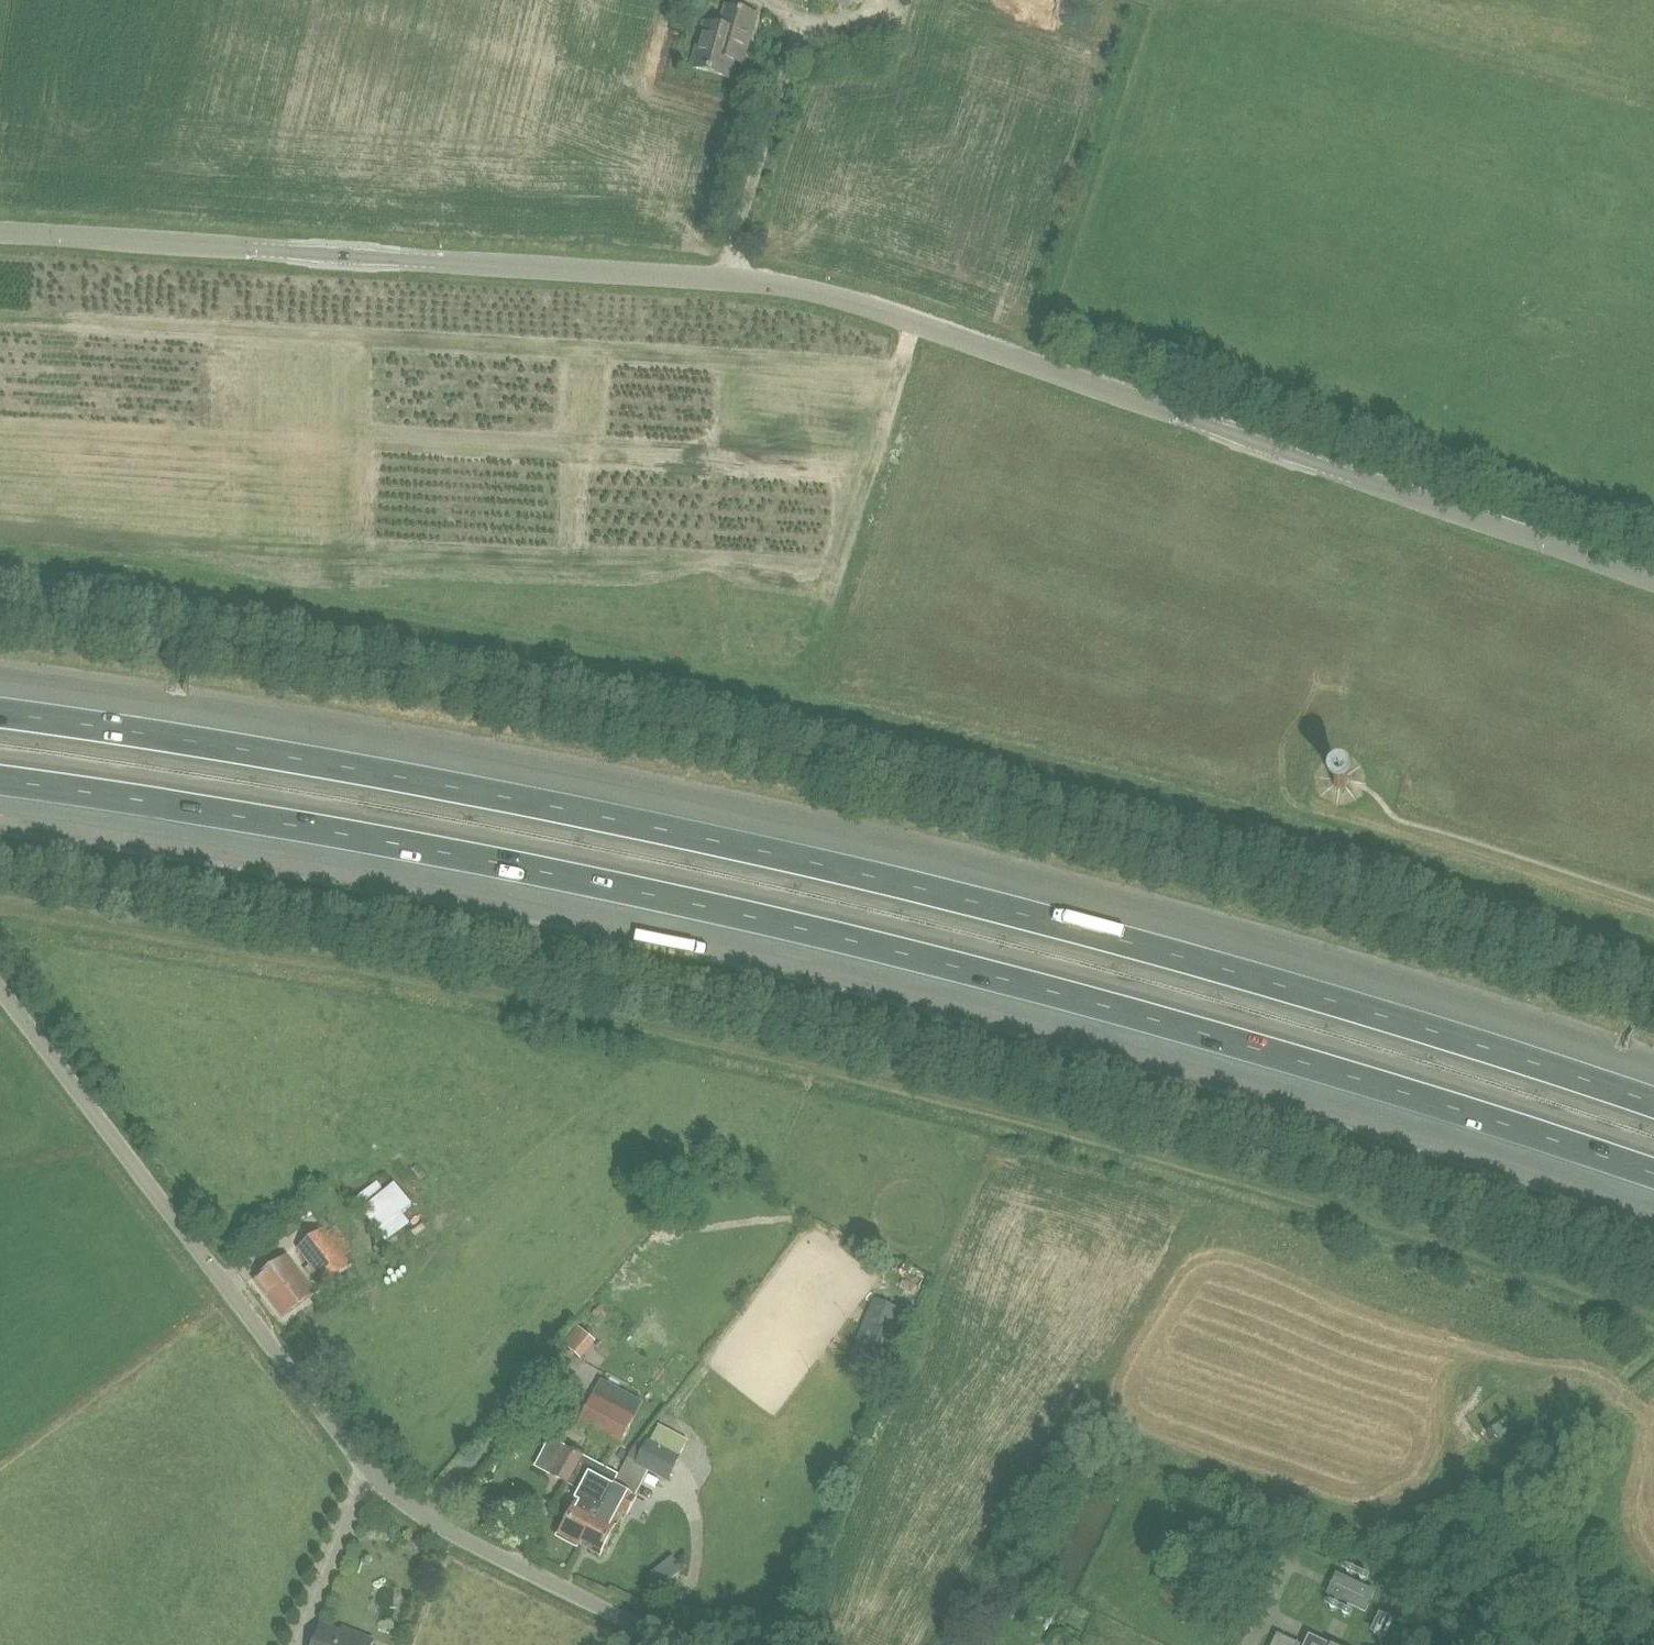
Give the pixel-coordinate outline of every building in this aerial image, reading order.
[(720,26),(704,21),(691,70),(731,81),(735,65),(745,67),(758,15),(725,6),(720,26)] [(370,1188),(355,1200),(363,1210),(377,1198),(370,1188)] [(401,1228),(395,1220),(380,1232),(387,1240),(401,1228)] [(353,1265),(325,1228),(298,1249),(325,1286),(353,1265)] [(288,1256),(254,1281),(281,1318),(315,1293),(288,1256)] [(912,1309),(879,1297),(853,1364),(886,1377),(912,1309)] [(577,1328),(562,1346),(573,1356),(589,1339),(577,1328)] [(600,1382),(578,1424),(620,1445),(641,1404),(600,1382)] [(646,1444),(640,1441),(630,1453),(628,1460),(636,1464),(635,1465),(668,1482),(689,1441),(660,1426),(652,1443),(648,1441),(646,1444)] [(581,1547),(582,1545),(613,1486),(619,1475),(566,1448),(551,1476),(579,1491),(574,1501),(579,1504),(561,1537),(581,1547)] [(613,1486),(582,1545),(602,1555),(624,1515),(628,1517),(637,1499),(613,1486)] [(1377,1592),(1337,1573),(1327,1595),(1367,1613),(1377,1592)] [(322,1624),(314,1644),(373,1644),(375,1640),(342,1628),(340,1631),(322,1624)] [(1277,1634),(1272,1644),(1299,1644),(1277,1634)] [(1310,1634),(1305,1644),(1333,1644),(1310,1634)]
